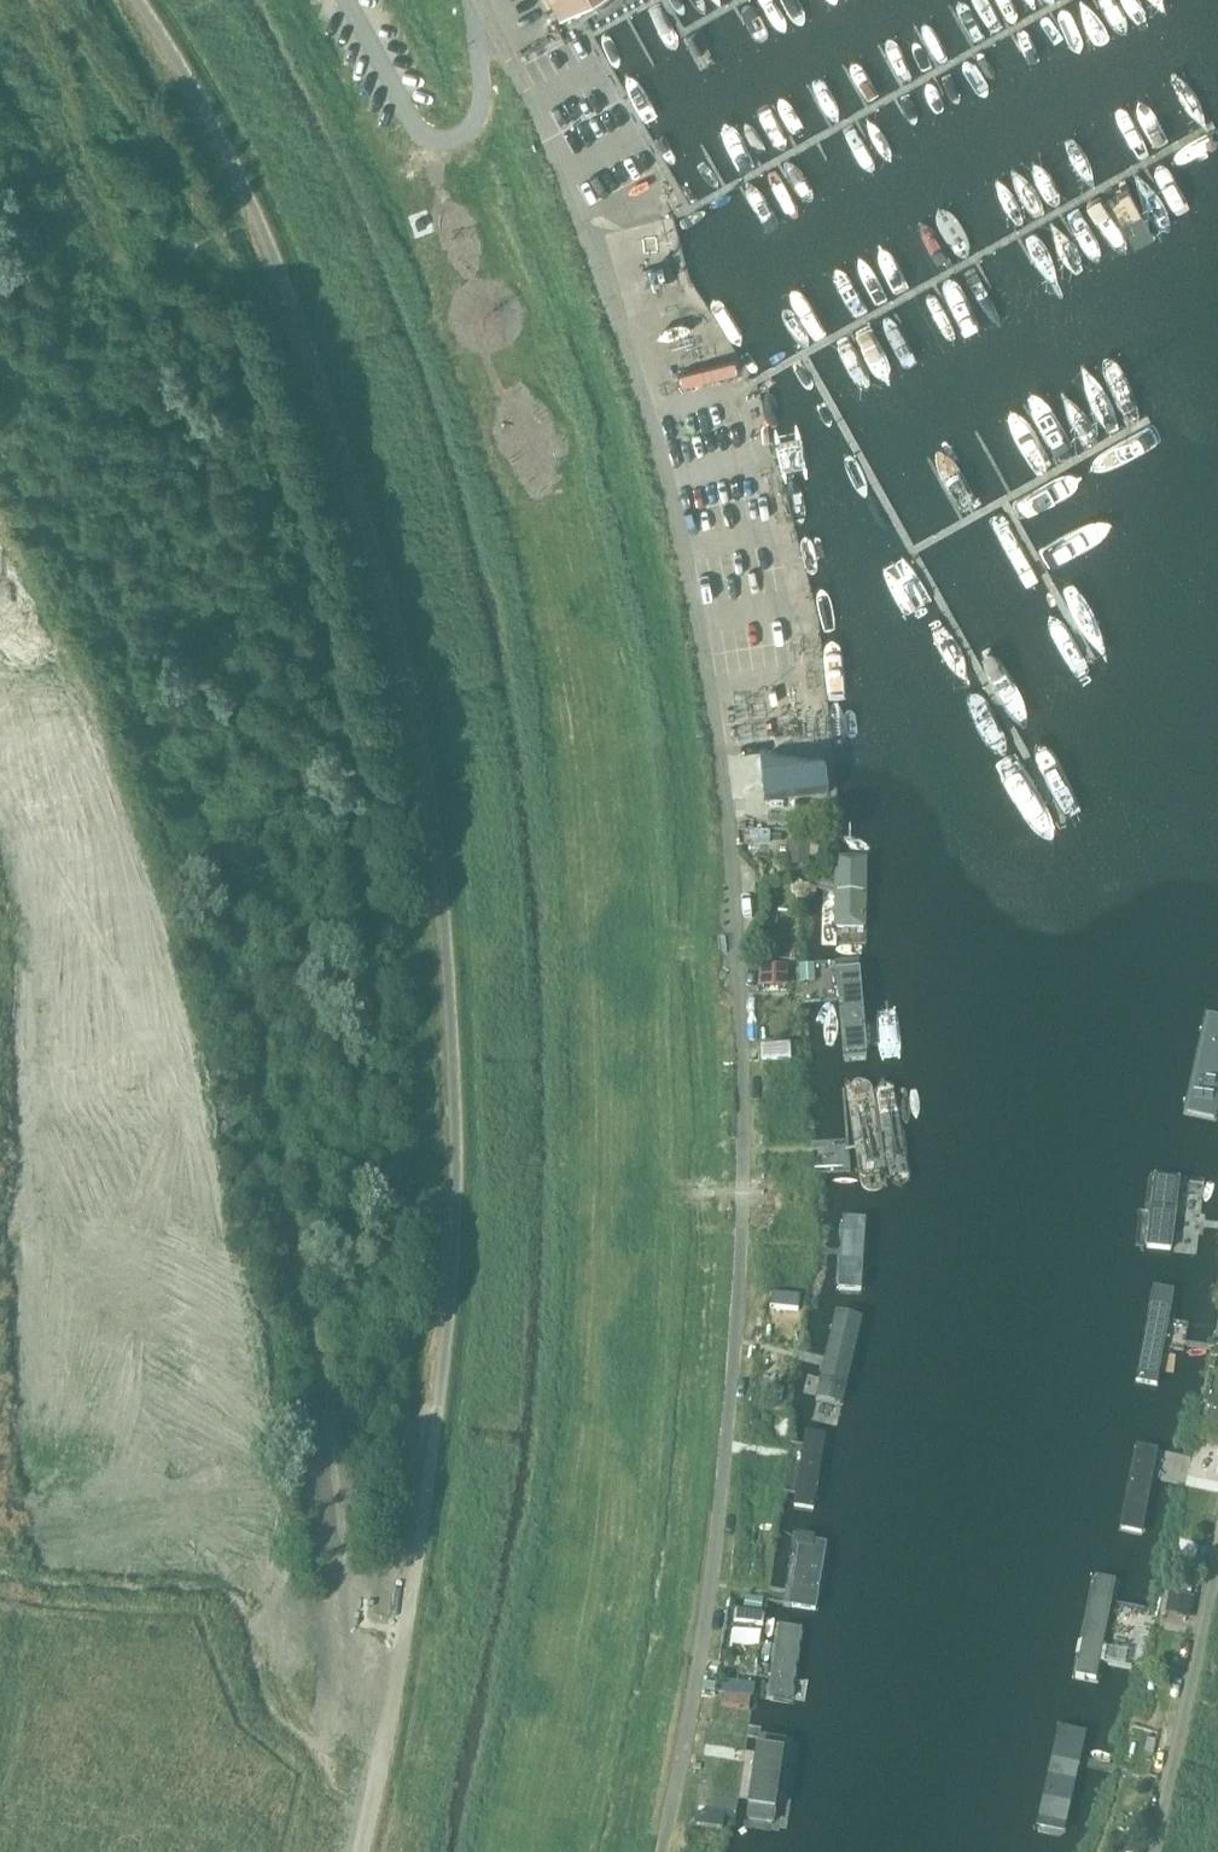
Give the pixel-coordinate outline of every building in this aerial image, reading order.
[(560,17),(591,0),(550,0),(560,17)] [(413,205),(396,212),(403,228),(420,221),(413,205)] [(733,360),(678,374),(681,385),(736,371),(733,360)] [(824,750),(760,757),(762,777),(765,799),(829,792),(824,750)] [(770,831),(754,831),(754,841),(770,841),(770,831)] [(808,841),(790,841),(789,858),(807,859),(808,841)] [(868,944),(870,857),(837,856),(836,944),(868,944)] [(784,965),(770,965),(770,985),(785,984),(784,965)] [(859,968),(837,969),(843,1060),(866,1059),(859,968)] [(1206,1015),(1182,1114),(1215,1122),(1217,1109),(1217,1018),(1206,1015)] [(790,1043),(760,1045),(761,1061),(790,1060),(790,1043)] [(778,1076),(778,1095),(792,1095),(792,1076),(778,1076)] [(874,1084),(845,1086),(851,1173),(880,1171),(874,1084)] [(1171,1250),(1181,1176),(1155,1173),(1154,1177),(1145,1247),(1171,1250)] [(860,1291),(864,1221),(843,1219),(839,1289),(860,1291)] [(1156,1384),(1173,1289),(1154,1286),(1136,1381),(1156,1384)] [(842,1407),(862,1318),(835,1311),(815,1401),(842,1407)] [(767,1385),(764,1399),(781,1402),(783,1388),(767,1385)] [(797,1508),(816,1510),(827,1434),(808,1431),(797,1508)] [(1119,1529),(1143,1533),(1158,1451),(1134,1446),(1119,1529)] [(815,1610),(825,1545),(813,1543),(814,1533),(815,1530),(795,1527),(785,1590),(783,1602),(783,1605),(815,1610)] [(1117,1579),(1094,1574),(1074,1675),(1096,1680),(1099,1664),(1112,1602),(1117,1579)] [(1193,1598),(1170,1593),(1166,1610),(1189,1615),(1193,1598)] [(746,1596),(744,1610),(761,1613),(763,1599),(746,1596)] [(761,1612),(744,1610),(735,1608),(733,1620),(763,1625),(765,1613),(761,1612)] [(789,1698),(800,1629),(780,1626),(769,1695),(789,1698)] [(715,1683),(703,1681),(702,1688),(715,1690),(715,1687),(716,1683),(715,1683)] [(727,1681),(724,1681),(723,1688),(723,1692),(752,1697),(754,1686),(751,1685),(727,1681)] [(685,1788),(681,1810),(731,1819),(800,1832),(803,1812),(801,1800),(801,1798),(803,1791),(804,1770),(803,1757),(803,1747),(802,1740),(802,1730),(804,1716),(805,1709),(805,1707),(736,1695),(704,1690),(700,1709),(685,1788)] [(1083,1756),(1088,1732),(1059,1725),(1035,1834),(1064,1840),(1081,1766),(1083,1756)]
